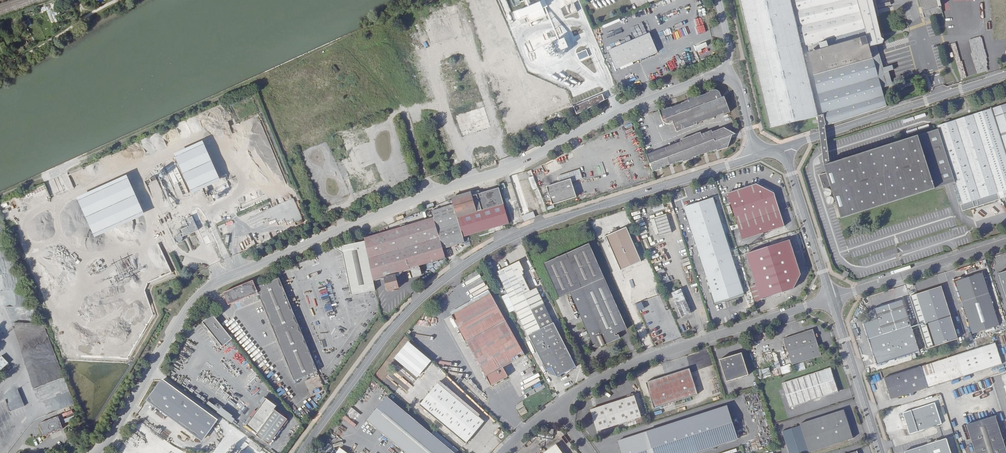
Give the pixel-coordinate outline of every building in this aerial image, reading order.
[(823,114),(796,0),(740,0),(770,127),(823,114)] [(826,126),(886,107),(880,84),(873,59),(867,37),(860,39),(856,40),(834,46),(830,47),(829,42),(820,44),(819,41),(853,32),(857,30),(864,29),(856,0),(796,0),(823,114),(824,121),(826,126)] [(924,18),(942,13),(939,0),(919,0),(924,18)] [(52,9),(47,11),(51,23),(56,22),(52,9)] [(533,12),(518,18),(520,24),(536,17),(533,12)] [(563,26),(566,31),(571,29),(568,23),(563,26)] [(487,28),(478,31),(482,41),(491,38),(487,28)] [(650,33),(609,50),(617,69),(658,51),(650,33)] [(545,45),(548,52),(554,50),(551,42),(545,45)] [(698,53),(703,51),(702,49),(708,47),(706,42),(696,46),(698,53)] [(873,59),(880,84),(886,82),(879,57),(873,59)] [(507,58),(501,60),(502,66),(509,64),(507,58)] [(558,112),(573,106),(562,76),(547,82),(558,112)] [(717,86),(716,85),(707,87),(696,93),(696,91),(695,92),(703,117),(729,104),(722,90),(720,91),(717,86)] [(678,129),(703,117),(695,92),(686,96),(687,97),(663,108),(663,107),(659,109),(663,117),(663,119),(665,120),(666,121),(667,122),(668,122),(670,121),(673,120),(678,129)] [(602,95),(581,104),(582,106),(575,109),(578,115),(605,101),(602,95)] [(1004,190),(1005,189),(1005,103),(937,125),(938,128),(946,153),(953,173),(955,180),(962,203),(960,203),(962,210),(999,198),(997,192),(1004,190)] [(454,115),(459,133),(489,125),(484,106),(454,115)] [(549,125),(558,122),(555,115),(546,118),(549,125)] [(512,125),(513,129),(530,124),(529,120),(512,125)] [(708,131),(715,151),(718,149),(718,150),(729,146),(732,138),(729,139),(728,136),(733,134),(736,133),(725,127),(713,131),(712,129),(708,131)] [(946,153),(938,128),(926,132),(934,156),(946,153)] [(715,151),(708,131),(702,133),(701,131),(691,135),(691,137),(646,154),(652,171),(659,169),(662,167),(662,166),(680,161),(680,162),(684,160),(684,161),(694,158),(693,158),(697,156),(697,155),(714,150),(715,151)] [(841,217),(943,184),(941,177),(953,173),(946,153),(934,156),(926,132),(824,165),(826,172),(819,174),(823,188),(822,188),(827,205),(836,202),(841,217)] [(207,138),(178,151),(195,192),(225,180),(207,138)] [(479,170),(497,165),(493,153),(473,159),(475,167),(478,166),(479,170)] [(152,210),(135,169),(82,191),(100,232),(152,210)] [(573,180),(574,184),(585,181),(582,172),(561,177),(562,183),(573,180)] [(943,184),(955,180),(953,173),(941,177),(943,184)] [(551,197),(553,205),(578,199),(574,184),(573,180),(562,183),(548,187),(551,197)] [(727,193),(738,227),(744,225),(743,222),(744,222),(749,237),(784,226),(773,193),(757,184),(727,193)] [(31,192),(34,198),(45,192),(43,186),(31,192)] [(365,241),(373,280),(385,278),(385,277),(394,275),(399,276),(403,273),(412,270),(413,278),(424,275),(423,272),(421,273),(419,266),(446,259),(443,249),(464,243),(463,237),(509,224),(499,189),(480,194),(479,191),(452,199),(453,205),(432,212),(434,218),(365,238),(365,241)] [(712,197),(683,206),(715,302),(744,293),(712,197)] [(666,207),(663,201),(653,204),(656,210),(666,207)] [(522,217),(524,222),(535,217),(533,212),(522,217)] [(665,214),(654,217),(660,236),(671,233),(665,214)] [(187,232),(188,233),(201,228),(196,218),(189,221),(190,224),(181,228),(183,231),(177,234),(176,236),(177,239),(180,241),(184,239),(185,236),(185,234),(185,233),(187,232)] [(744,225),(738,227),(741,240),(749,237),(744,222),(743,222),(744,225)] [(625,225),(605,234),(620,268),(640,260),(625,225)] [(650,247),(646,238),(641,239),(645,249),(650,247)] [(788,240),(746,253),(761,299),(792,289),(799,274),(788,240)] [(352,295),(375,291),(373,280),(365,241),(339,247),(340,252),(343,254),(352,295)] [(603,338),(615,332),(627,327),(605,276),(594,281),(579,246),(544,261),(559,295),(571,290),(593,343),(595,342),(598,340),(601,345),(606,344),(603,338)] [(496,272),(508,294),(516,310),(519,316),(544,304),(536,287),(530,291),(524,279),(527,277),(518,261),(496,272)] [(294,378),(317,369),(277,271),(254,281),(251,275),(222,287),(227,300),(257,288),(294,378)] [(998,274),(1005,299),(1005,271),(998,274)] [(978,274),(995,326),(998,325),(981,273),(978,274)] [(973,334),(995,326),(978,274),(956,282),(973,334)] [(396,276),(385,278),(388,291),(391,290),(391,291),(398,290),(398,288),(398,287),(400,286),(398,279),(397,280),(396,276)] [(663,292),(660,285),(654,288),(657,294),(663,292)] [(941,287),(917,294),(934,347),(957,339),(941,287)] [(491,294),(452,315),(491,388),(508,379),(505,375),(528,363),(491,294)] [(508,294),(501,297),(510,314),(516,310),(508,294)] [(688,305),(686,301),(683,294),(674,298),(681,316),(691,312),(688,305)] [(655,300),(654,296),(643,299),(645,304),(655,300)] [(903,300),(874,309),(874,310),(871,311),(869,313),(871,320),(863,323),(876,361),(918,348),(903,300)] [(544,304),(519,316),(526,332),(527,331),(544,367),(550,364),(557,377),(577,367),(545,303),(544,304)] [(209,309),(199,318),(219,342),(229,334),(209,309)] [(648,311),(642,314),(652,336),(657,333),(648,311)] [(318,333),(323,332),(322,328),(321,328),(318,321),(311,323),(313,329),(316,328),(318,333)] [(812,329),(784,339),(792,365),(820,355),(812,329)] [(616,334),(615,332),(603,338),(606,344),(620,337),(619,333),(616,334)] [(981,347),(988,369),(1001,365),(994,343),(981,347)] [(891,400),(988,369),(981,347),(884,379),(891,400)] [(742,353),(720,360),(727,382),(749,375),(742,353)] [(0,356),(0,370),(8,362),(1,355),(0,356)] [(786,365),(777,368),(779,375),(788,373),(786,365)] [(689,367),(645,382),(653,407),(697,393),(689,367)] [(830,368),(782,383),(790,407),(838,392),(830,368)] [(161,398),(156,399),(153,403),(159,408),(160,406),(198,434),(197,436),(203,440),(218,420),(211,415),(210,417),(172,389),(173,387),(164,380),(156,390),(157,393),(157,396),(161,396),(161,398)] [(484,422),(438,382),(419,405),(465,444),(484,422)] [(15,404),(10,406),(13,422),(30,419),(27,406),(22,407),(18,391),(13,392),(13,395),(7,396),(8,403),(12,402),(14,402),(15,404)] [(363,417),(405,452),(455,452),(458,450),(430,426),(427,429),(384,392),(363,417)] [(597,431),(606,428),(634,418),(636,423),(646,420),(645,415),(641,416),(634,395),(590,409),(597,431)] [(935,404),(902,414),(909,435),(942,425),(935,404)] [(216,414),(232,423),(235,418),(220,409),(216,414)] [(278,410),(258,435),(271,445),(291,420),(278,410)] [(853,438),(844,410),(800,424),(800,425),(782,431),(789,452),(802,452),(808,451),(809,452),(853,438)] [(706,411),(618,439),(622,452),(690,452),(717,444),(706,411)] [(40,423),(44,434),(63,427),(58,415),(40,423)] [(994,417),(985,420),(971,424),(970,421),(965,422),(975,452),(1005,452),(994,417)] [(634,418),(606,428),(607,432),(636,423),(634,418)] [(903,452),(904,452),(950,452),(945,439),(903,452)] [(538,452),(562,452),(554,442),(538,452)]
